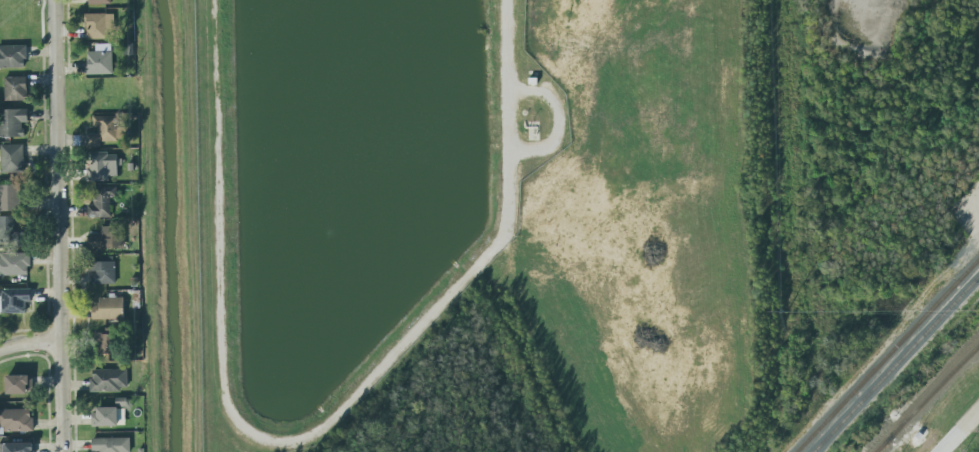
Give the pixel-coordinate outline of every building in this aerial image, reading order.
[(87,40),(109,40),(108,29),(114,28),(114,14),(87,14),(87,40)] [(88,76),(113,75),(112,44),(95,44),(96,52),(87,52),(88,76)] [(24,68),(0,68),(0,46),(26,46),(26,59),(23,59),(24,68)] [(27,77),(5,78),(5,102),(28,101),(27,77)] [(24,123),(28,123),(28,110),(0,110),(0,118),(0,136),(24,137),(24,123)] [(118,116),(95,116),(95,133),(87,134),(88,148),(101,148),(101,140),(128,140),(128,127),(119,127),(118,116)] [(24,172),(23,144),(1,145),(2,174),(24,172)] [(110,181),(110,177),(120,177),(119,153),(88,153),(88,181),(110,181)] [(20,185),(0,186),(0,211),(21,211),(20,185)] [(88,205),(88,218),(112,218),(112,197),(117,196),(117,187),(94,187),(95,205),(88,205)] [(0,217),(0,233),(18,233),(18,217),(0,217)] [(87,236),(100,235),(100,227),(123,226),(124,248),(87,249),(87,236)] [(30,275),(30,254),(0,255),(0,276),(30,275)] [(92,285),(116,284),(115,256),(97,257),(97,271),(92,271),(92,285)] [(0,291),(0,314),(26,314),(26,302),(32,301),(31,291),(0,291)] [(125,298),(100,298),(100,305),(93,304),(93,319),(125,320),(125,298)] [(117,355),(119,329),(105,328),(105,333),(97,333),(96,354),(117,355)] [(127,369),(92,370),(92,391),(128,391),(127,369)] [(6,376),(29,375),(29,376),(32,376),(33,389),(27,389),(27,394),(6,394),(6,376)] [(93,426),(126,426),(125,407),(98,408),(98,413),(92,413),(93,426)] [(0,410),(0,431),(33,430),(32,409),(0,410)] [(131,438),(92,438),(92,451),(100,451),(131,451),(131,438)] [(0,443),(0,451),(35,451),(35,442),(0,443)]
